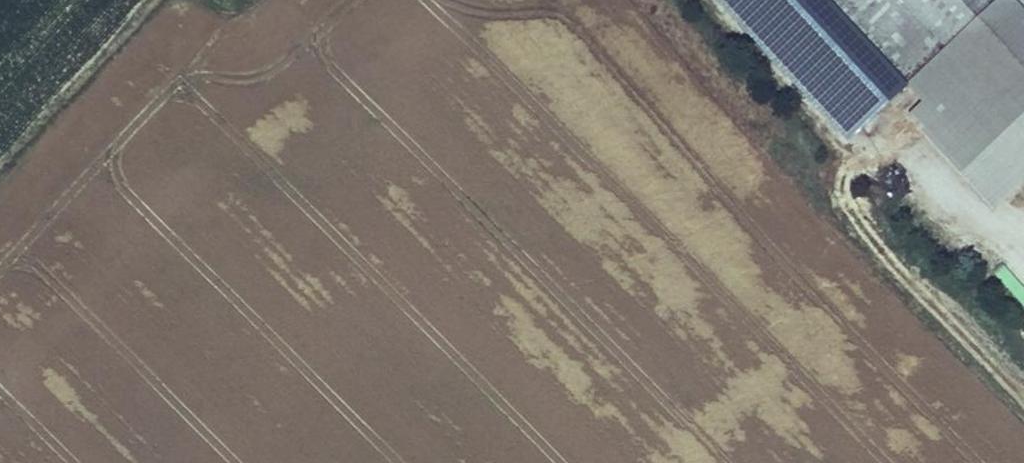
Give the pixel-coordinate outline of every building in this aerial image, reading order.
[(906,84),(827,0),(718,0),(847,139),(906,84)] [(997,0),(827,0),(906,84),(997,0)] [(1014,0),(997,0),(906,84),(922,102),(907,115),(994,208),(1023,180),(1023,11),(1014,0)] [(1023,11),(1023,0),(1014,0),(1023,11)]
